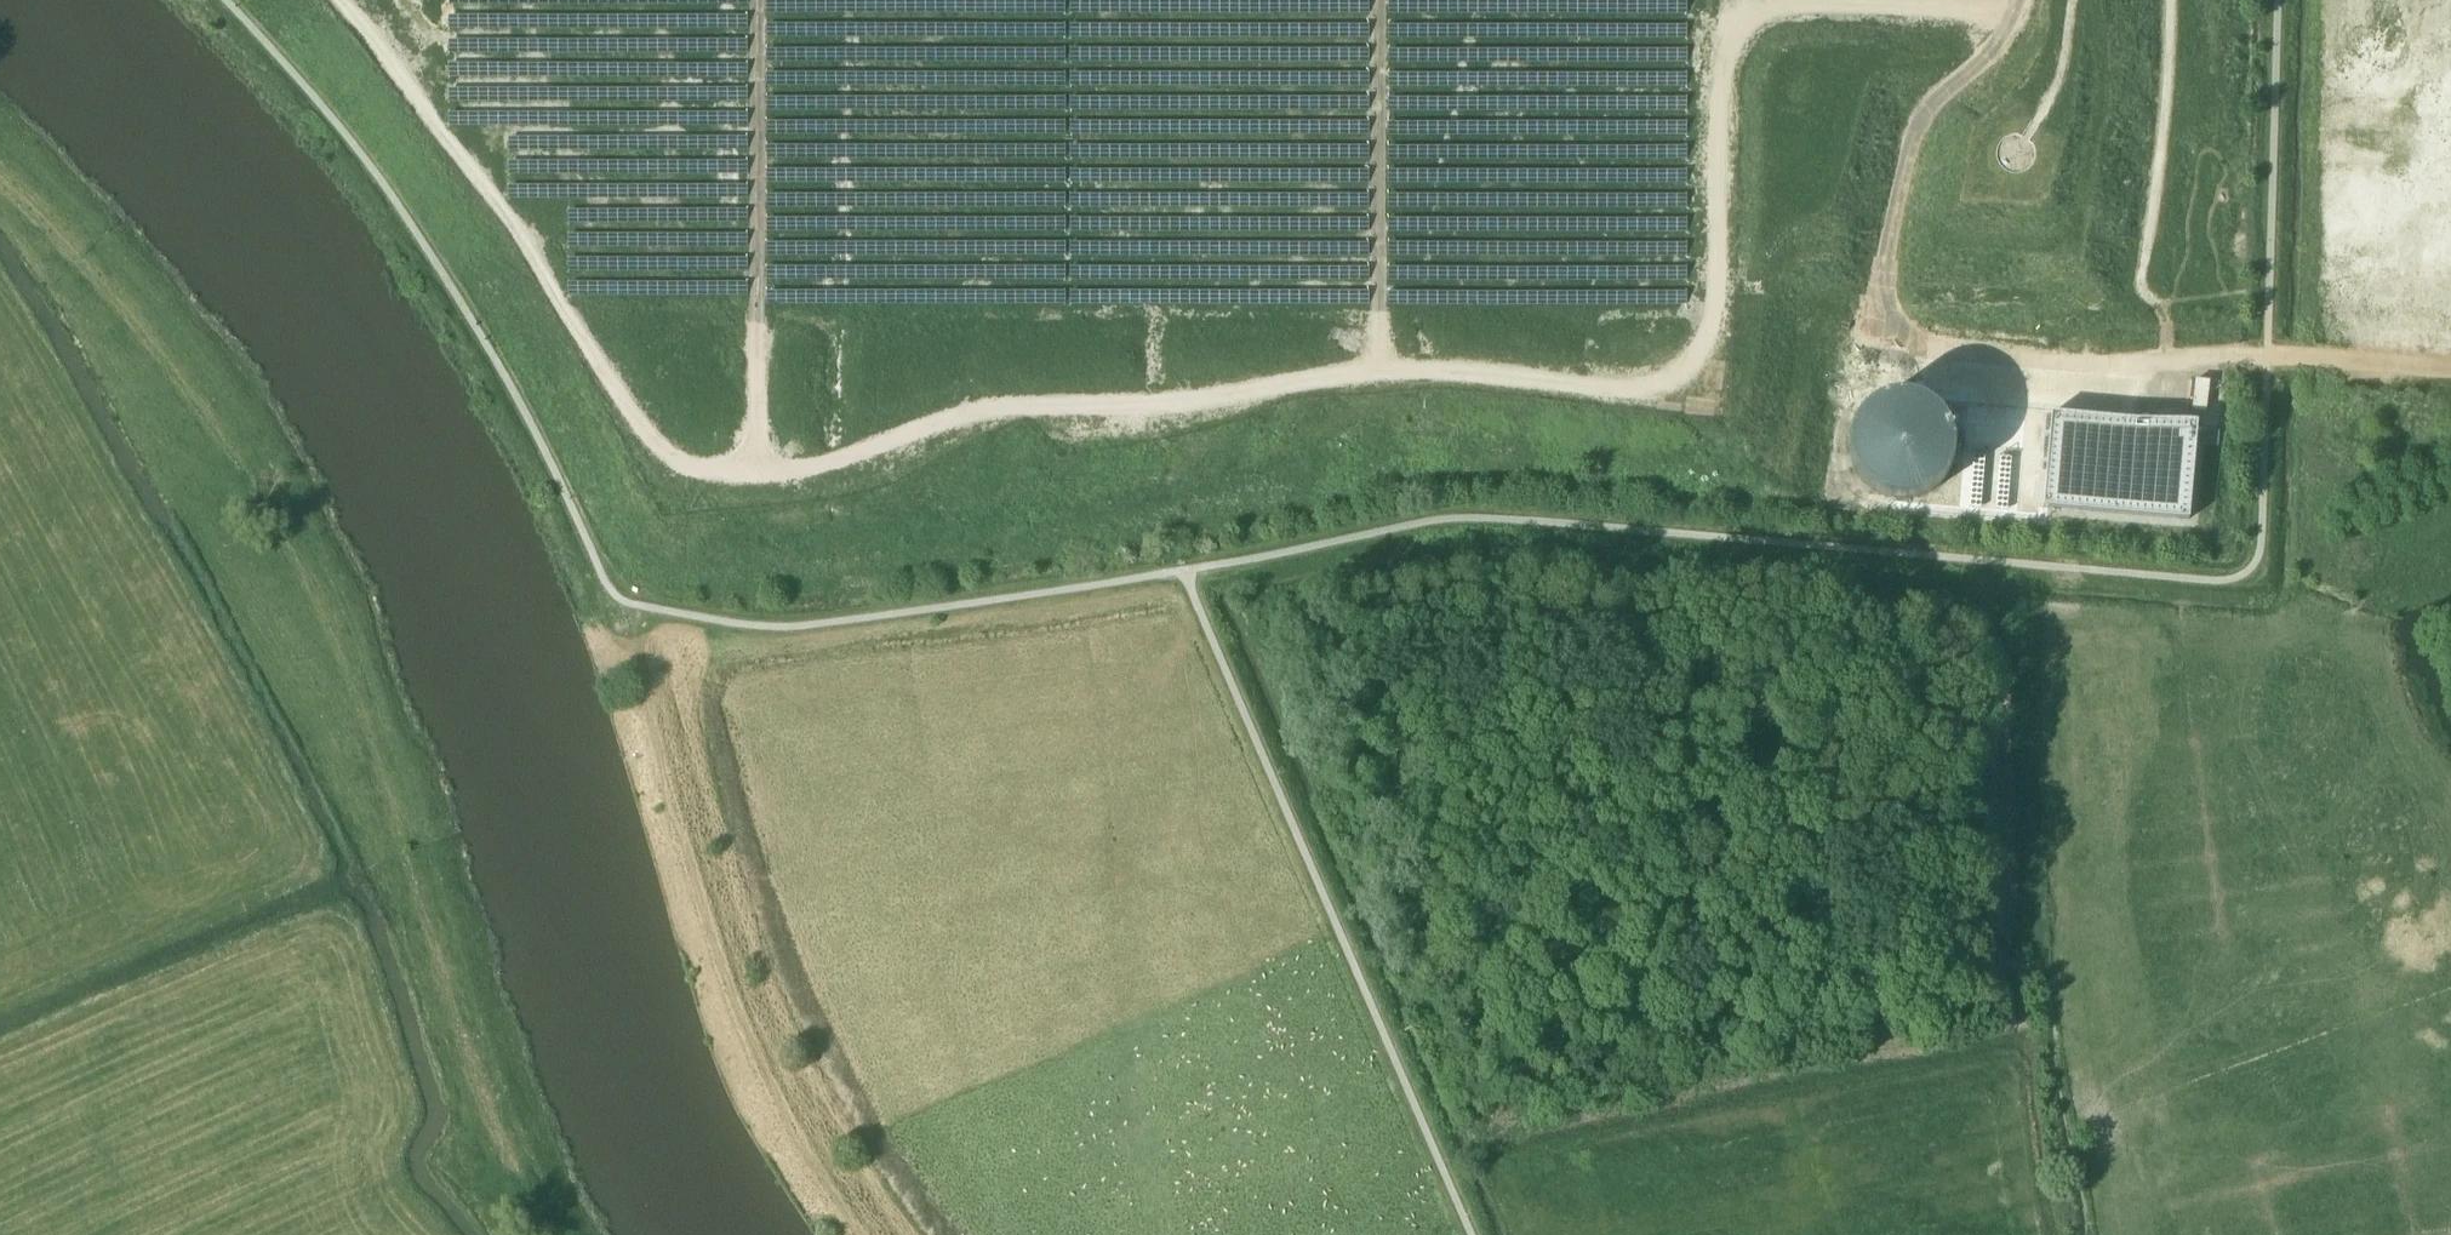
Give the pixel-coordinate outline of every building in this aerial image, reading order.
[(2054,408),(2045,505),(2190,518),(2199,422),(2054,408)] [(2220,431),(2207,430),(2206,445),(2219,446),(2220,431)]
